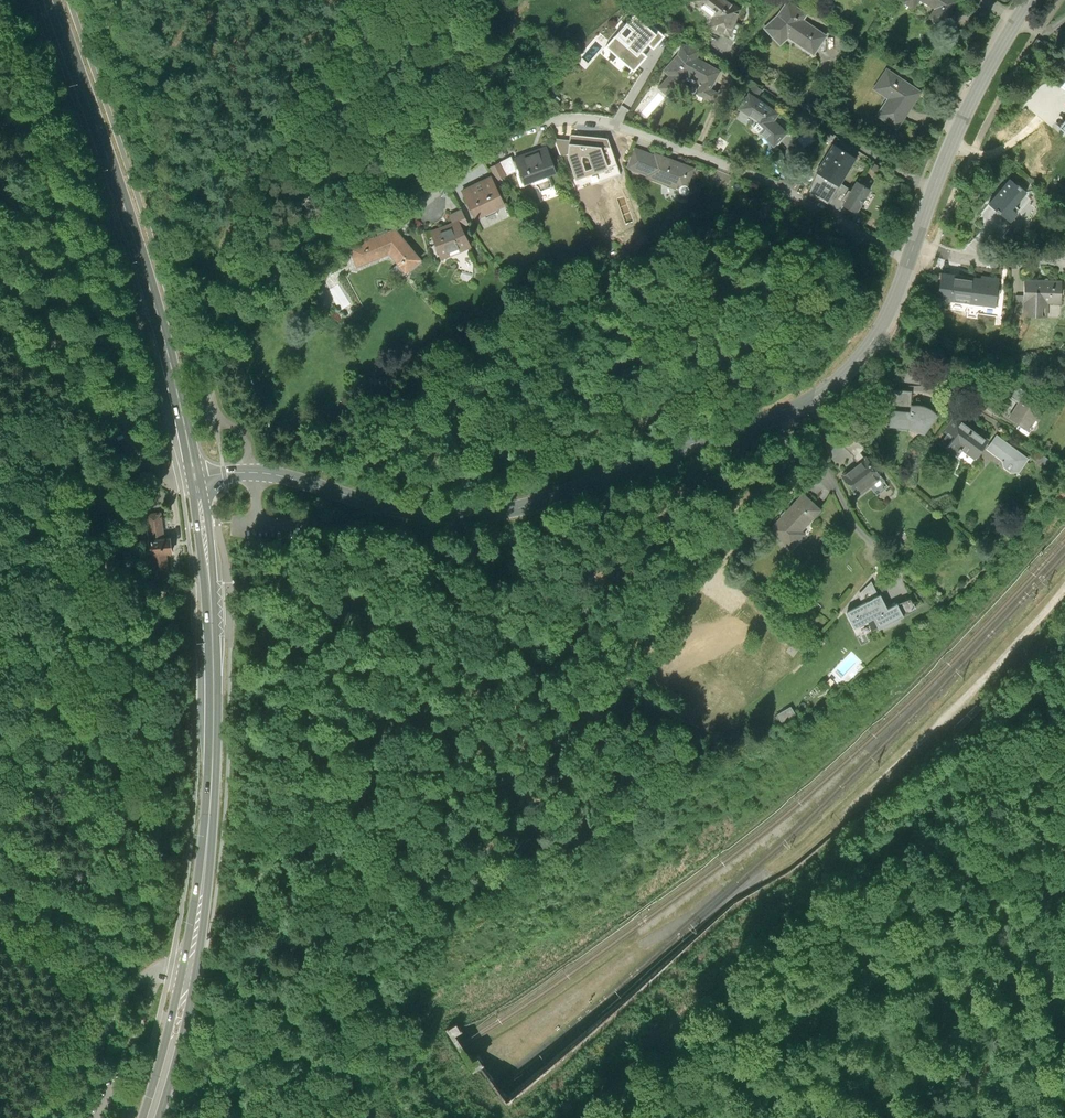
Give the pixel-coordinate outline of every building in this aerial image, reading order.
[(720,13),(715,27),(741,38),(748,23),(742,20),(747,7),(737,0),(703,0),(720,13)] [(771,25),(787,43),(796,35),(820,52),(833,34),(810,17),(814,11),(798,0),(793,0),(785,13),(771,25)] [(942,7),(936,17),(948,25),(964,0),(932,0),(942,7)] [(664,47),(668,38),(626,16),(622,26),(608,32),(613,45),(628,39),(642,46),(646,62),(660,57),(658,48),(664,47)] [(706,47),(688,42),(684,52),(670,68),(676,74),(665,86),(676,96),(689,82),(687,81),(695,73),(708,80),(703,91),(720,100),(724,90),(717,87),(727,69),(704,56),(706,47)] [(929,90),(893,66),(880,86),(895,97),(883,114),(904,128),(929,90)] [(570,78),(565,72),(557,78),(562,84),(570,78)] [(655,88),(634,108),(644,119),(665,99),(655,88)] [(780,144),(794,131),(781,118),(786,110),(755,91),(745,106),(767,120),(762,125),(780,144)] [(1053,122),(1064,140),(1064,113),(1053,122)] [(577,136),(570,136),(568,154),(577,154),(576,158),(597,160),(601,172),(624,164),(616,136),(577,133),(577,136)] [(863,155),(841,143),(826,170),(848,182),(863,155)] [(554,144),(521,155),(530,181),(562,171),(554,144)] [(695,185),(694,184),(700,166),(661,152),(660,154),(641,147),(633,166),(654,173),(653,175),(686,188),(686,189),(687,191),(687,192),(688,193),(689,193),(691,193),(692,193),(694,193),(695,192),(696,191),(696,189),(696,188),(696,187),(695,185)] [(795,150),(785,168),(808,180),(817,161),(795,150)] [(523,169),(518,154),(496,165),(502,177),(523,169)] [(871,197),(848,182),(826,170),(817,190),(847,207),(850,201),(864,209),(871,197)] [(497,175),(469,188),(481,215),(509,202),(497,175)] [(1033,190),(1017,177),(997,201),(1018,219),(1024,211),(1019,207),(1033,190)] [(456,214),(459,221),(465,219),(468,225),(474,222),(468,209),(456,214)] [(459,221),(437,231),(448,256),(476,244),(468,225),(465,219),(459,221)] [(411,270),(426,259),(401,228),(356,245),(364,264),(396,251),(411,270)] [(996,283),(942,276),(940,300),(994,306),(996,283)] [(1061,281),(1025,281),(1025,296),(1025,310),(1025,316),(1047,316),(1047,303),(1061,303),(1061,289),(1061,281)] [(1017,310),(1025,310),(1025,296),(1017,296),(1017,310)] [(402,390),(391,376),(385,381),(390,388),(377,398),(382,405),(402,390)] [(1018,401),(1008,417),(1029,430),(1035,420),(1038,422),(1046,409),(1022,395),(1025,391),(1007,380),(1001,391),(1018,401)] [(912,391),(893,389),(891,411),(910,412),(910,406),(912,391)] [(914,405),(910,406),(908,429),(924,435),(938,417),(936,413),(933,411),(930,408),(927,407),(924,406),(920,405),(917,405),(914,405)] [(908,429),(910,412),(891,411),(889,427),(908,429)] [(955,415),(944,429),(955,437),(947,448),(957,456),(961,450),(975,461),(985,448),(990,442),(955,415)] [(1029,459),(995,434),(990,442),(985,448),(1001,461),(1002,468),(1010,474),(1018,473),(1029,459)] [(888,486),(867,458),(843,476),(858,497),(870,487),(877,495),(888,486)] [(821,510),(803,493),(770,528),(791,548),(806,533),(803,530),(821,510)] [(161,517),(145,519),(147,538),(139,539),(141,559),(152,558),(153,571),(150,572),(151,582),(169,580),(167,557),(173,556),(171,541),(164,542),(161,517)] [(185,575),(172,576),(173,583),(185,582),(185,575)] [(880,593),(846,611),(854,626),(873,616),(878,626),(903,613),(897,601),(887,607),(880,593)] [(865,662),(851,648),(829,671),(838,681),(842,677),(847,681),(865,662)] [(790,702),(776,711),(782,720),(796,711),(790,702)] [(954,729),(958,734),(981,711),(976,706),(954,729)]
